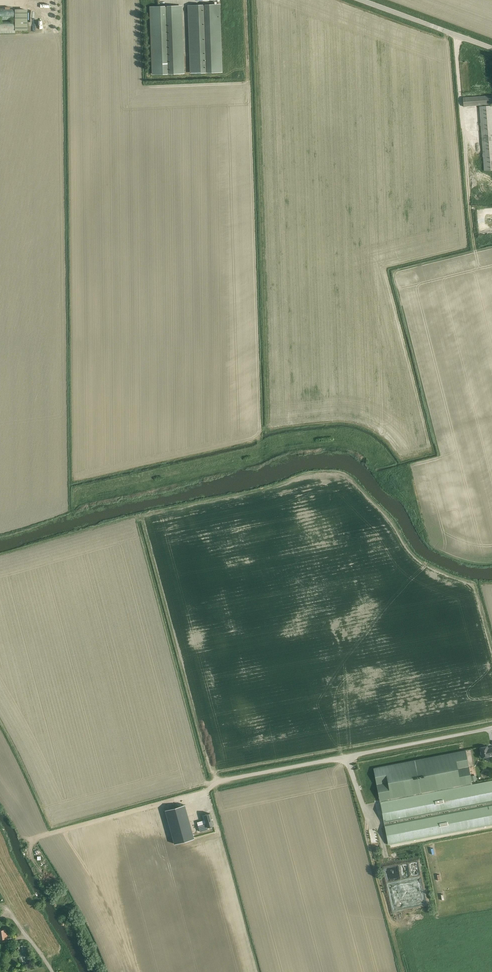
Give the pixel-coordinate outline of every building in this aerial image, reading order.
[(222,71),(220,10),(220,5),(188,6),(190,72),(222,71)] [(184,73),(182,11),(182,6),(150,8),(152,74),(184,73)] [(15,9),(15,7),(0,8),(0,33),(16,33),(16,30),(28,30),(27,9),(15,9)] [(463,107),(491,104),(491,98),(491,95),(463,97),(463,107)] [(479,106),(484,171),(491,170),(491,105),(479,106)] [(480,748),(481,757),(489,756),(489,755),(491,755),(491,747),(488,748),(487,746),(480,748)] [(464,750),(375,768),(381,802),(471,784),(464,750)] [(390,844),(491,824),(491,780),(471,784),(381,802),(390,844)] [(185,805),(165,810),(175,844),(194,838),(185,805)] [(205,820),(197,822),(200,832),(208,829),(208,827),(210,826),(211,827),(212,827),(212,826),(213,826),(210,813),(204,815),(205,820)] [(3,939),(8,938),(7,934),(6,934),(5,929),(0,930),(0,939),(3,939)]
